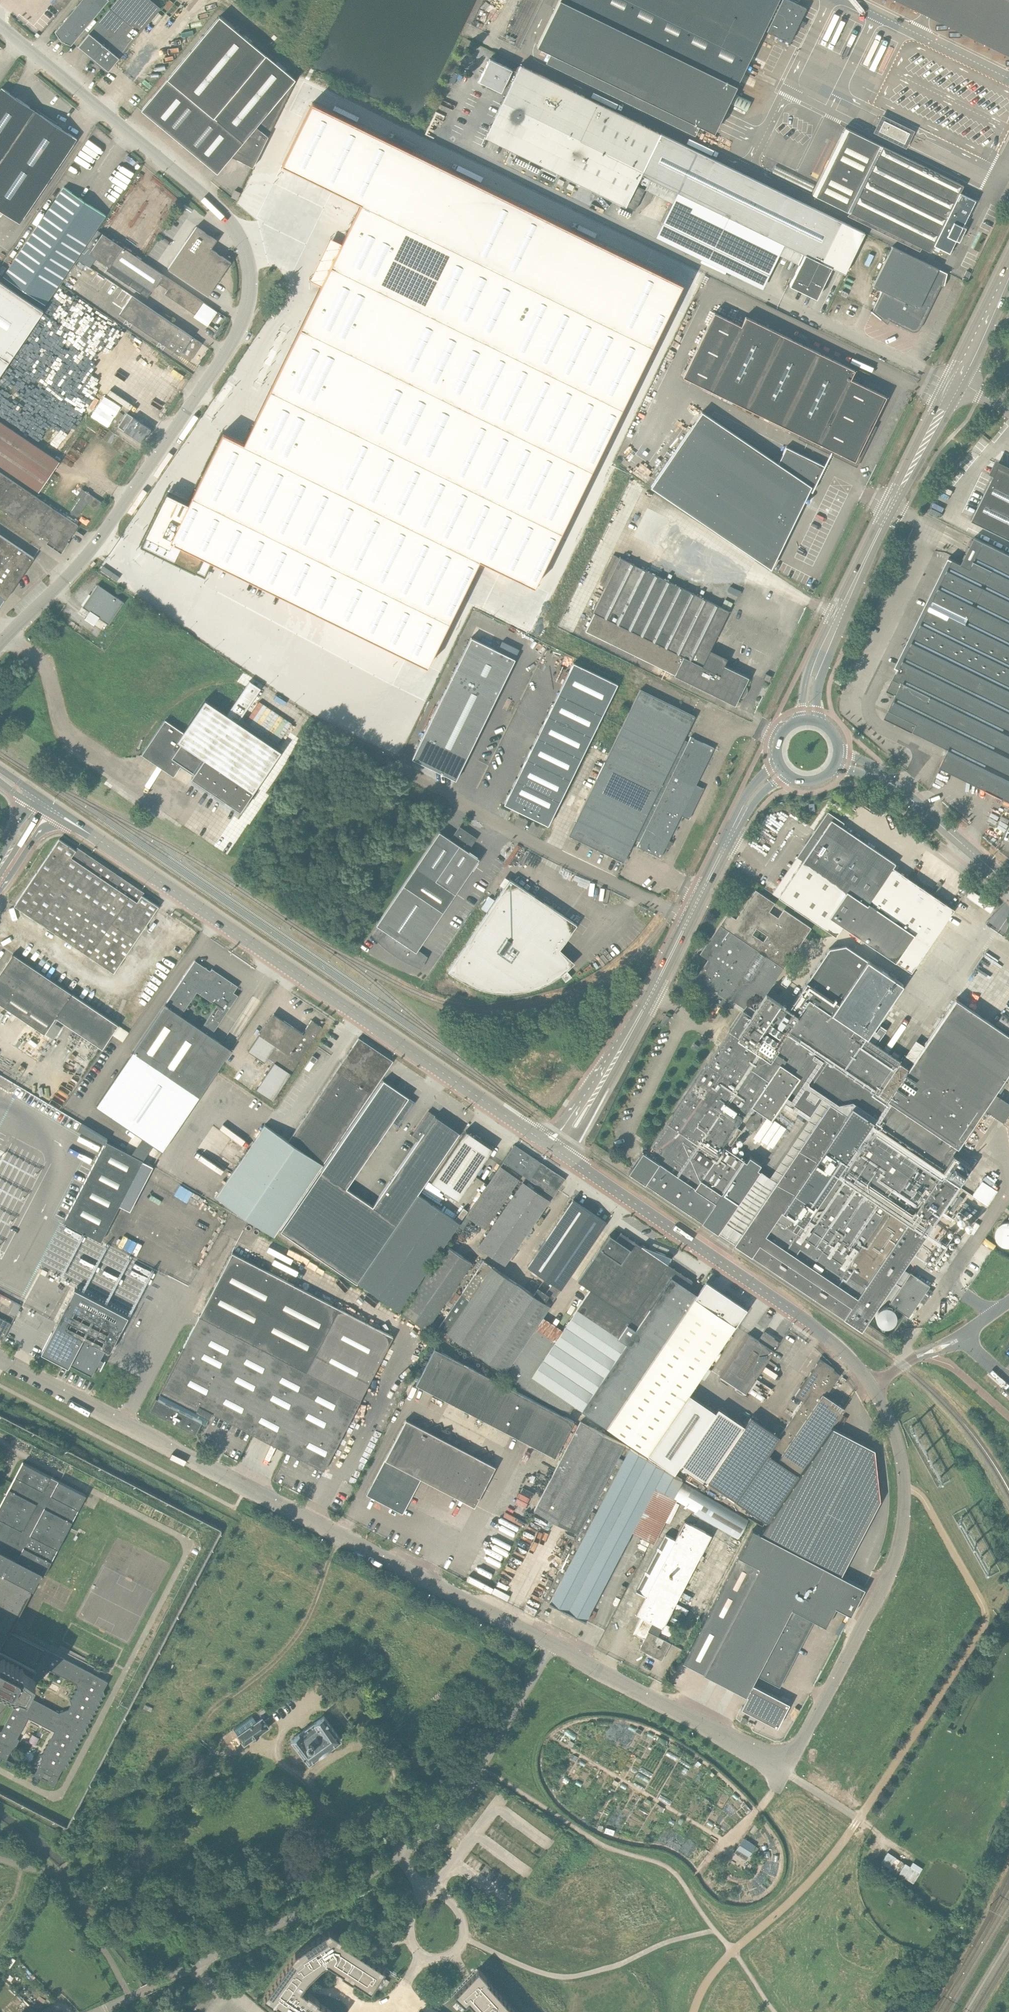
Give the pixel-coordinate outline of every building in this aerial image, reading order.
[(51,5),(60,12),(69,0),(55,0),(51,5)] [(70,45),(85,28),(108,0),(81,0),(55,32),(61,41),(70,45)] [(77,48),(107,73),(160,8),(150,0),(116,0),(77,48)] [(789,43),(806,9),(788,0),(782,0),(778,7),(775,6),(778,0),(559,0),(536,47),(713,133),(773,10),(776,12),(766,32),(789,43)] [(1008,55),(1008,0),(897,0),(1008,55)] [(169,77),(141,111),(217,174),(231,157),(252,167),(295,81),(266,55),(227,22),(225,24),(218,18),(169,77)] [(652,189),(656,182),(805,255),(790,286),(812,297),(815,292),(819,294),(832,267),(844,273),(864,233),(658,132),(519,66),(512,81),(507,78),(511,69),(489,59),(478,81),(501,92),(505,83),(510,85),(486,138),(625,206),(637,182),(652,189)] [(36,111),(1,88),(0,89),(0,165),(36,111)] [(633,332),(662,272),(313,101),(283,163),(315,178),(289,232),(329,252),(319,274),(325,277),(266,397),(246,387),(190,501),(167,490),(140,546),(205,578),(213,561),(428,665),(480,559),(535,586),(654,342),(633,332)] [(0,165),(0,210),(20,223),(77,139),(36,111),(0,165)] [(883,120),(879,131),(904,143),(909,133),(883,120)] [(812,194),(927,251),(930,252),(934,245),(949,253),(975,200),(960,193),(963,186),(845,128),(812,194)] [(64,188),(3,277),(45,305),(105,216),(64,188)] [(235,190),(231,197),(237,200),(240,193),(235,190)] [(211,249),(217,241),(196,227),(168,268),(208,296),(231,262),(211,249)] [(109,267),(111,264),(114,266),(109,273),(147,298),(158,283),(168,290),(165,294),(195,315),(204,302),(98,231),(78,259),(90,268),(96,259),(109,267)] [(873,286),(882,291),(914,307),(934,267),(892,246),(873,286)] [(947,273),(934,267),(914,307),(882,291),(871,312),(880,319),(881,317),(911,331),(912,332),(914,332),(915,332),(916,332),(917,331),(918,330),(919,329),(920,328),(939,290),(942,291),(947,273)] [(43,311),(0,281),(0,374),(43,311)] [(117,296),(127,303),(119,314),(189,362),(202,344),(122,289),(117,296)] [(866,444),(863,443),(886,397),(850,379),(855,370),(745,317),(741,326),(714,313),(682,377),(854,461),(859,451),(862,452),(866,444)] [(40,382),(92,414),(105,392),(54,360),(40,382)] [(651,487),(759,560),(807,490),(812,492),(825,466),(786,447),(778,463),(702,412),(651,487)] [(118,427),(142,443),(151,430),(127,413),(118,427)] [(41,449),(0,421),(0,466),(38,492),(59,462),(41,449)] [(972,521),(1008,539),(1008,471),(999,466),(972,521)] [(78,526),(0,473),(0,509),(61,550),(78,526)] [(80,498),(70,513),(77,517),(87,503),(97,509),(101,502),(90,495),(90,494),(86,491),(85,491),(81,489),(77,496),(80,498)] [(6,600),(34,558),(0,535),(0,596),(6,600)] [(953,740),(940,767),(953,774),(952,775),(963,780),(964,779),(989,791),(988,792),(999,797),(999,796),(1008,801),(1008,555),(984,542),(970,569),(952,560),(888,691),(897,696),(886,718),(914,732),(918,723),(953,740)] [(721,608),(697,596),(620,558),(619,559),(614,556),(599,585),(605,588),(592,613),(594,614),(585,631),(674,674),(674,675),(735,705),(748,678),(739,673),(724,666),(727,658),(710,649),(729,611),(733,603),(725,599),(721,608)] [(124,582),(138,592),(144,582),(131,573),(124,582)] [(98,584),(83,606),(109,624),(124,602),(98,584)] [(591,596),(576,590),(559,626),(574,632),(591,596)] [(470,638),(411,759),(455,780),(514,659),(470,638)] [(513,642),(501,640),(500,649),(512,650),(513,642)] [(504,804),(548,825),(617,684),(573,663),(504,804)] [(766,674),(763,679),(769,682),(771,676),(766,674)] [(165,720),(141,755),(165,770),(168,766),(171,768),(170,770),(174,774),(181,764),(190,770),(188,772),(208,785),(207,787),(228,801),(240,783),(253,792),(281,751),(237,722),(260,688),(249,681),(227,715),(205,700),(183,732),(165,720)] [(623,862),(635,839),(639,841),(637,846),(660,858),(681,815),(689,819),(703,789),(696,785),(714,748),(690,737),(688,742),(683,740),(695,717),(640,690),(596,779),(590,775),(583,788),(590,791),(568,835),(623,862)] [(932,754),(943,759),(949,745),(938,740),(932,754)] [(817,840),(778,898),(834,936),(842,925),(911,972),(953,910),(891,868),(895,864),(839,826),(841,824),(828,816),(817,832),(825,838),(821,843),(817,840)] [(439,832),(376,925),(379,927),(374,935),(380,942),(387,949),(395,954),(403,959),(411,963),(420,967),(425,957),(416,951),(479,859),(466,850),(474,839),(459,828),(451,840),(439,832)] [(144,893),(77,847),(75,850),(59,839),(14,906),(78,949),(113,973),(158,907),(142,896),(144,893)] [(571,977),(566,970),(556,959),(554,961),(551,957),(559,949),(565,942),(577,925),(510,880),(448,971),(456,977),(465,982),(493,992),(503,993),(514,992),(524,991),(533,989),(543,985),(552,981),(560,975),(565,982),(571,977)] [(737,925),(729,919),(706,953),(714,958),(697,983),(727,1004),(729,1002),(742,1011),(647,1152),(643,1150),(628,1172),(717,1232),(733,1244),(861,1330),(956,1189),(938,1177),(957,1148),(984,1108),(994,1093),(1008,1071),(1008,1036),(992,1024),(955,999),(924,1045),(916,1040),(905,1055),(914,1061),(908,1068),(899,1062),(900,1060),(878,1046),(885,1036),(873,1028),(903,984),(867,960),(848,947),(831,949),(793,1007),(769,990),(811,928),(784,909),(778,917),(769,911),(772,906),(757,896),(737,925)] [(481,909),(486,912),(494,900),(489,897),(481,909)] [(72,993),(13,954),(0,973),(0,975),(58,1014),(72,993)] [(195,961),(98,1104),(164,1149),(231,1050),(211,1036),(236,999),(231,996),(238,986),(212,969),(210,971),(195,961)] [(0,975),(0,1004),(53,1039),(64,1023),(83,1036),(65,1063),(83,1075),(101,1048),(102,1049),(118,1025),(72,993),(58,1014),(0,975)] [(1004,1011),(997,1020),(1008,1028),(1008,1015),(1004,1011)] [(274,1014),(260,1035),(275,1046),(268,1057),(291,1073),(322,1027),(311,1020),(302,1034),(274,1014)] [(664,1017),(660,1024),(661,1025),(664,1027),(670,1018),(666,1015),(664,1017)] [(274,1236),(292,1210),(393,1061),(359,1038),(289,1141),(265,1125),(216,1197),(274,1236)] [(652,1059),(661,1063),(665,1053),(656,1049),(652,1059)] [(305,1248),(346,1188),(392,1122),(398,1126),(415,1102),(384,1080),(281,1231),(305,1248)] [(460,1132),(428,1111),(412,1135),(418,1140),(373,1206),(346,1188),(305,1248),(357,1283),(358,1282),(400,1310),(459,1222),(418,1194),(460,1132)] [(106,1142),(107,1139),(82,1124),(79,1129),(104,1145),(106,1142)] [(466,1130),(431,1182),(458,1200),(493,1149),(466,1130)] [(143,1161),(106,1142),(104,1145),(64,1223),(101,1241),(143,1161)] [(515,1145),(503,1162),(553,1196),(565,1179),(515,1145)] [(149,1180),(174,1195),(180,1185),(155,1170),(149,1180)] [(508,1264),(550,1196),(522,1179),(509,1200),(498,1194),(493,1203),(490,1202),(478,1222),(486,1227),(475,1244),(508,1264)] [(988,1206),(998,1191),(982,1180),(972,1195),(988,1206)] [(561,1289),(601,1230),(606,1223),(573,1200),(570,1204),(569,1203),(566,1206),(568,1207),(527,1266),(561,1289)] [(1008,1222),(1007,1222),(1006,1222),(1005,1222),(1004,1222),(1003,1222),(1002,1223),(1001,1223),(1000,1224),(999,1224),(999,1225),(998,1225),(998,1226),(997,1226),(997,1227),(996,1227),(996,1228),(996,1229),(995,1230),(995,1231),(995,1232),(995,1233),(995,1234),(995,1235),(995,1236),(995,1237),(995,1238),(995,1239),(996,1239),(996,1240),(996,1241),(997,1241),(997,1242),(998,1242),(998,1243),(999,1244),(1000,1244),(1000,1245),(1001,1245),(1002,1245),(1002,1246),(1003,1246),(1004,1246),(1005,1246),(1006,1247),(1007,1247),(1008,1247),(1008,1222)] [(578,1282),(590,1290),(577,1310),(554,1343),(534,1330),(505,1373),(502,1376),(568,1416),(575,1406),(581,1410),(606,1427),(694,1298),(696,1294),(688,1288),(692,1281),(676,1270),(626,1237),(621,1233),(616,1240),(610,1235),(578,1282)] [(401,1312),(426,1329),(471,1263),(446,1246),(401,1312)] [(231,1253),(199,1316),(180,1352),(159,1393),(160,1393),(157,1398),(156,1398),(149,1410),(195,1434),(201,1422),(206,1424),(208,1419),(209,1419),(212,1412),(306,1461),(323,1470),(349,1421),(360,1400),(359,1399),(392,1336),(338,1308),(231,1253)] [(534,1330),(550,1306),(484,1261),(438,1328),(505,1373),(534,1330)] [(890,1298),(909,1310),(924,1287),(905,1274),(890,1298)] [(696,1294),(694,1298),(735,1326),(747,1309),(706,1281),(696,1294)] [(110,1352),(129,1317),(75,1289),(41,1353),(68,1368),(70,1365),(92,1377),(97,1366),(101,1367),(100,1369),(100,1370),(105,1360),(104,1362),(100,1360),(105,1350),(110,1352)] [(689,1394),(735,1326),(694,1298),(606,1427),(647,1455),(689,1394)] [(894,1324),(895,1320),(896,1317),(895,1313),(893,1311),(891,1309),(889,1308),(886,1308),(883,1308),(880,1309),(878,1312),(877,1314),(876,1317),(876,1320),(877,1322),(878,1325),(880,1327),(883,1327),(886,1328),(889,1327),(892,1326),(894,1324)] [(2,1341),(11,1324),(0,1318),(0,1339),(2,1341)] [(748,1334),(720,1376),(745,1394),(780,1342),(764,1332),(759,1341),(748,1334)] [(555,1457),(574,1421),(435,1348),(416,1385),(555,1457)] [(744,1425),(707,1480),(766,1521),(832,1425),(843,1408),(827,1397),(841,1376),(834,1371),(835,1370),(820,1360),(796,1396),(804,1402),(780,1438),(750,1417),(744,1425)] [(705,1482),(707,1480),(744,1425),(718,1407),(714,1412),(689,1394),(647,1455),(672,1472),(678,1464),(705,1482)] [(406,1420),(367,1495),(402,1513),(421,1478),(475,1506),(494,1466),(406,1420)] [(578,1534),(624,1445),(580,1422),(534,1510),(578,1534)] [(752,1530),(683,1663),(746,1696),(752,1684),(757,1674),(779,1686),(814,1618),(826,1624),(835,1607),(850,1615),(864,1588),(841,1576),(880,1500),(878,1479),(874,1450),(834,1429),(766,1530),(762,1535),(760,1534),(762,1530),(754,1526),(752,1530)] [(624,1445),(578,1534),(544,1600),(585,1621),(653,1487),(674,1497),(682,1480),(624,1445)] [(20,1696),(2,1731),(0,1731),(0,1757),(6,1760),(11,1751),(13,1752),(20,1739),(17,1738),(28,1718),(54,1731),(49,1741),(47,1741),(48,1744),(45,1745),(46,1749),(43,1750),(44,1753),(40,1754),(42,1759),(34,1775),(54,1785),(62,1769),(67,1768),(66,1765),(69,1764),(68,1760),(72,1759),(70,1756),(74,1755),(73,1751),(76,1750),(75,1747),(78,1746),(77,1742),(81,1741),(80,1738),(83,1737),(82,1734),(87,1732),(85,1727),(89,1726),(88,1723),(91,1721),(90,1718),(93,1717),(92,1714),(96,1713),(95,1709),(98,1708),(97,1705),(100,1704),(99,1700),(103,1699),(102,1696),(105,1695),(103,1690),(108,1681),(44,1648),(35,1668),(34,1668),(0,1649),(10,1631),(11,1631),(41,1574),(44,1576),(86,1495),(23,1462),(0,1506),(0,1686),(20,1696)] [(670,1643),(658,1637),(672,1610),(701,1553),(702,1554),(711,1535),(711,1534),(710,1535),(685,1522),(685,1521),(684,1521),(675,1539),(681,1542),(651,1599),(645,1595),(635,1614),(644,1618),(636,1635),(644,1639),(639,1649),(661,1661),(670,1643)] [(752,1684),(746,1696),(747,1697),(741,1708),(777,1727),(789,1703),(752,1684)] [(57,1695),(67,1701),(72,1691),(62,1686),(57,1695)] [(291,1740),(309,1764),(342,1740),(324,1716),(291,1740)] [(243,1743),(244,1745),(269,1728),(262,1717),(249,1726),(244,1720),(233,1727),(238,1735),(232,1739),(238,1747),(243,1743)] [(738,1849),(748,1855),(752,1858),(758,1848),(754,1846),(744,1839),(738,1849)] [(882,1861),(915,1881),(924,1866),(913,1860),(911,1864),(888,1851),(882,1861)] [(263,1998),(276,2007),(277,2005),(288,2011),(332,2011),(318,2002),(319,2001),(308,1993),(307,1994),(301,1990),(308,1980),(321,1967),(328,1963),(342,1972),(342,1974),(353,1981),(354,1980),(371,1991),(377,1981),(380,1983),(385,1977),(381,1975),(385,1969),(342,1941),(343,1939),(330,1930),(295,1953),(263,1998)] [(488,1982),(489,1981),(478,1968),(454,1994),(459,1998),(456,2001),(462,2006),(464,2003),(465,2004),(468,2000),(479,2011),(515,2011),(488,1982)]
